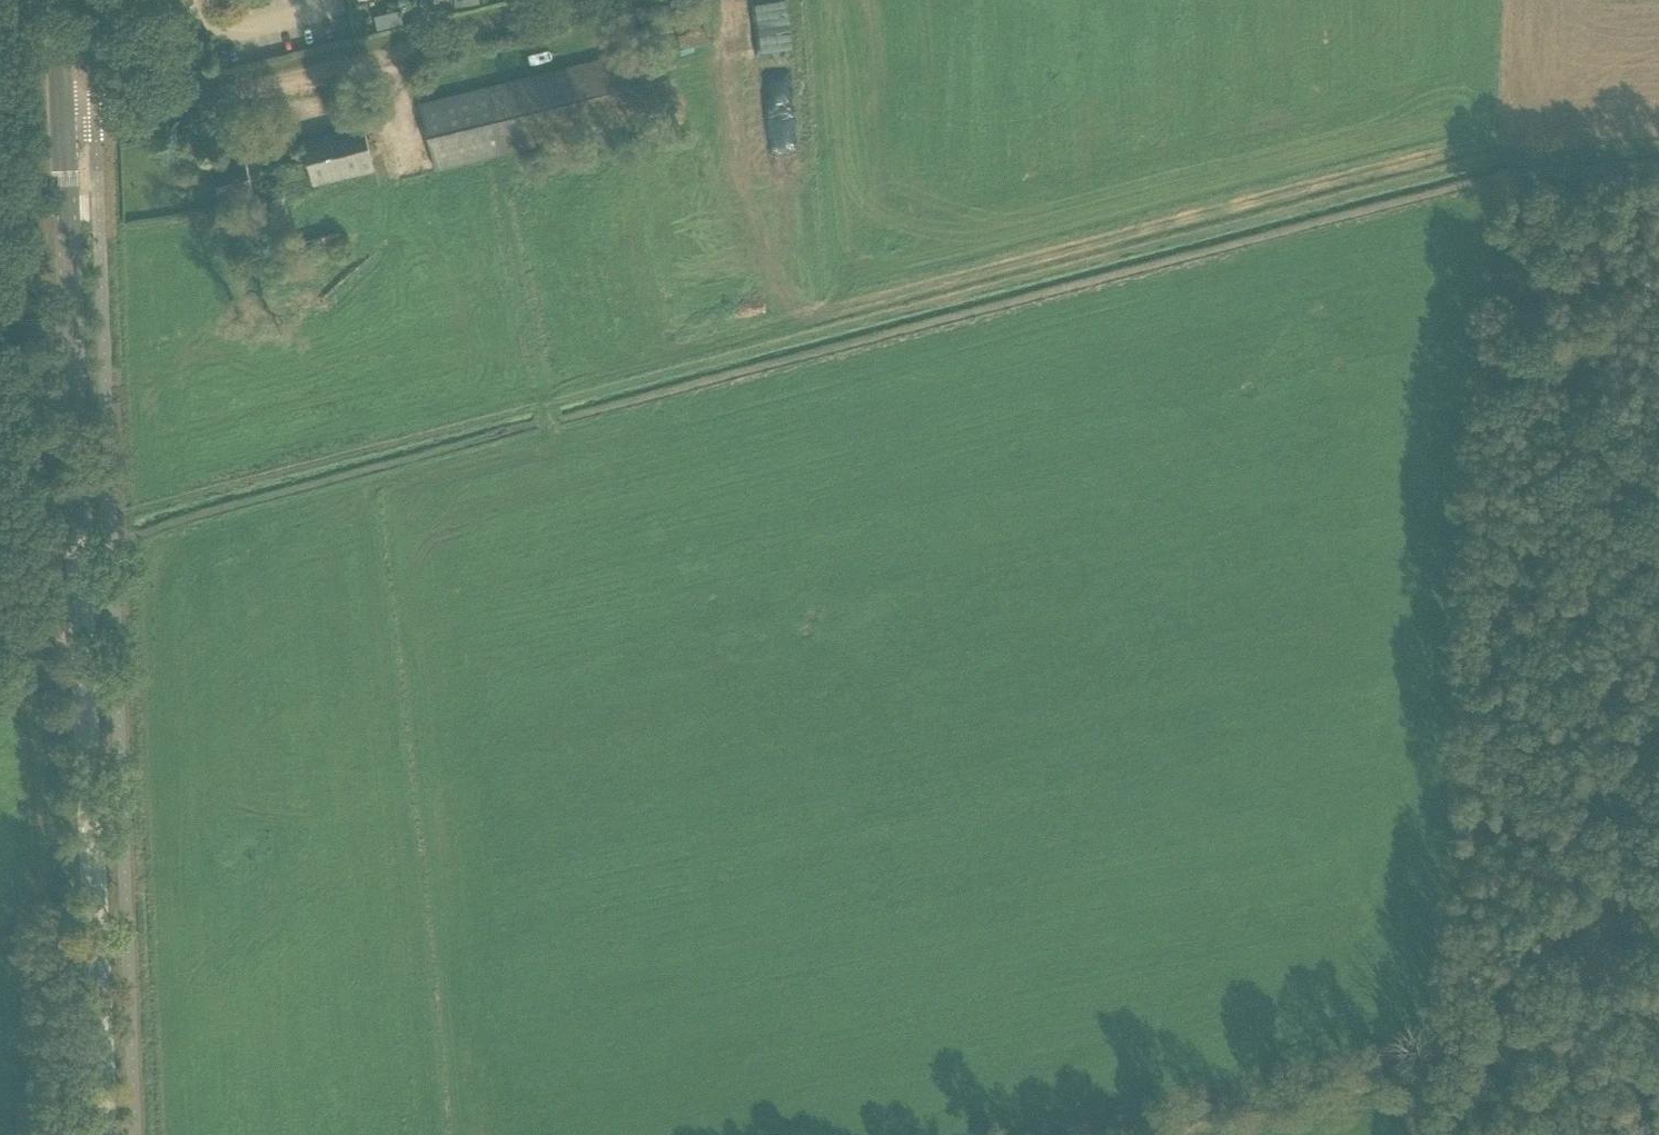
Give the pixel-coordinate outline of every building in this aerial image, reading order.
[(402,19),(425,12),(421,0),(395,0),(402,19)] [(420,104),(426,126),(437,170),(674,112),(663,67),(658,46),(420,104)] [(302,142),(312,185),(375,170),(364,127),(302,142)] [(236,204),(255,199),(244,156),(221,162),(222,166),(213,168),(221,203),(234,199),(236,204)] [(255,199),(268,252),(295,245),(299,261),(343,250),(339,233),(296,244),(283,192),(255,199)]
